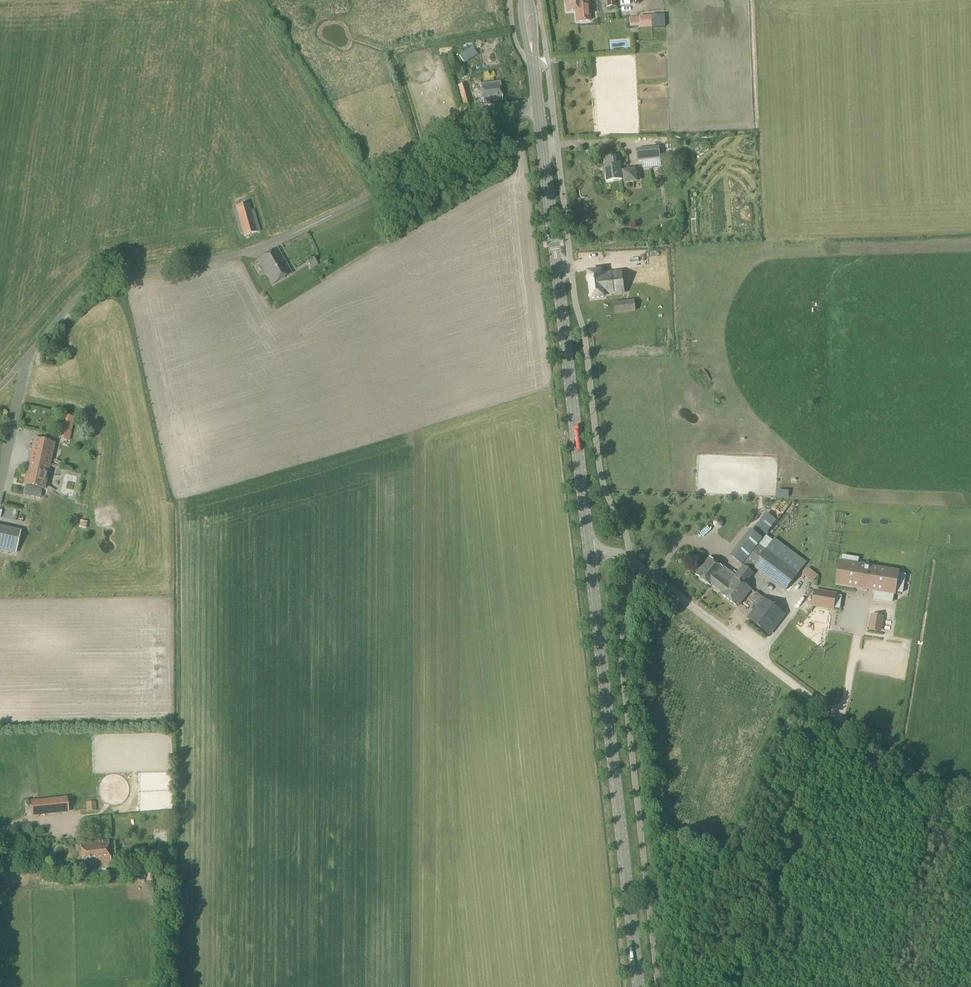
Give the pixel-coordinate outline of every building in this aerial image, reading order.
[(576,23),(591,22),(589,3),(582,3),(582,0),(566,0),(567,12),(575,11),(576,23)] [(606,8),(616,7),(615,0),(606,0),(606,8)] [(651,16),(630,18),(630,28),(652,26),(651,16)] [(481,85),(483,103),(502,100),(500,83),(481,85)] [(463,107),(459,109),(461,115),(473,111),(465,84),(457,86),(463,107)] [(497,116),(494,109),(485,113),(487,119),(497,116)] [(661,166),(659,148),(652,149),(653,160),(645,161),(644,150),(637,150),(638,161),(642,161),(643,168),(661,166)] [(605,159),(607,181),(622,179),(621,175),(621,172),(619,157),(605,159)] [(637,167),(625,167),(625,179),(637,180),(637,167)] [(243,233),(244,236),(260,232),(253,210),(251,211),(249,203),(236,207),(236,209),(234,210),(241,233),(243,233)] [(258,259),(273,285),(292,274),(277,248),(258,259)] [(307,261),(311,269),(318,265),(314,257),(307,261)] [(641,263),(625,263),(625,279),(641,279),(641,263)] [(589,273),(592,299),(604,297),(603,294),(613,293),(611,274),(601,275),(601,272),(589,273)] [(614,303),(615,314),(635,312),(634,301),(614,303)] [(65,415),(62,426),(72,428),(74,417),(65,415)] [(39,458),(37,464),(49,467),(54,444),(34,440),(31,456),(39,458)] [(44,489),(49,467),(37,464),(36,470),(28,469),(24,485),(44,489)] [(724,514),(714,525),(724,534),(734,523),(724,514)] [(757,527),(766,533),(769,529),(761,522),(757,527)] [(15,554),(21,532),(0,527),(0,550),(15,554)] [(764,539),(752,530),(747,536),(736,550),(748,559),(759,545),(764,539)] [(759,545),(747,561),(785,590),(793,581),(798,575),(759,545)] [(712,585),(723,593),(736,576),(735,576),(724,567),(723,568),(710,558),(696,575),(711,586),(712,585)] [(874,600),(892,603),(894,593),(895,593),(898,573),(841,563),(837,583),(876,590),(874,600)] [(723,593),(722,595),(738,607),(751,589),(744,584),(752,573),(743,566),(735,576),(736,576),(723,593)] [(818,575),(809,568),(804,574),(812,581),(818,575)] [(832,609),(834,599),(835,595),(815,591),(812,606),(832,609)] [(749,618),(770,634),(784,615),(756,593),(750,600),(758,606),(749,618)] [(872,612),(869,629),(881,631),(884,614),(872,612)] [(796,628),(787,636),(793,642),(801,634),(796,628)] [(86,803),(87,812),(97,811),(96,802),(94,802),(94,796),(87,797),(88,803),(86,803)] [(31,801),(32,816),(67,812),(65,797),(31,801)] [(30,832),(31,841),(54,839),(53,830),(30,832)] [(80,844),(83,866),(111,863),(108,841),(80,844)]
